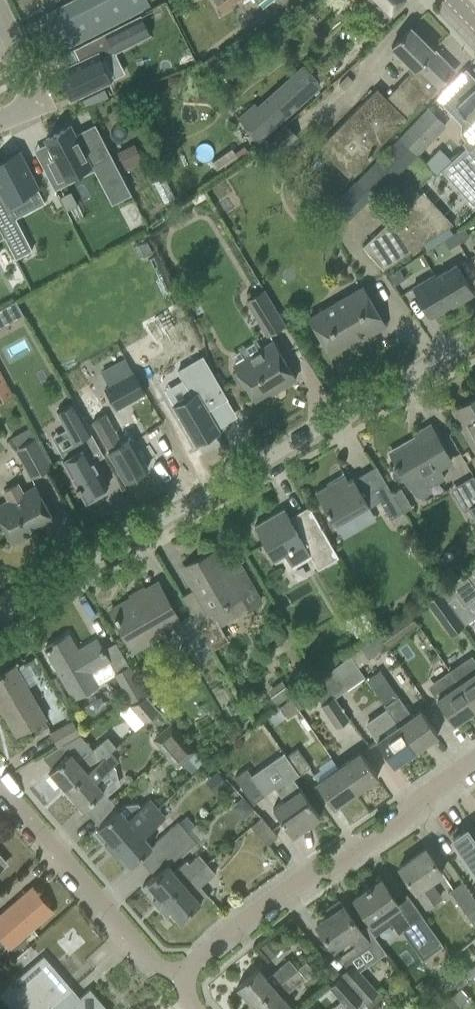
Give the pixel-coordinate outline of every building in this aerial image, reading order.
[(41,15),(60,50),(149,5),(146,0),(70,0),(41,15)] [(219,9),(233,0),(213,0),(219,9)] [(385,16),(402,0),(369,0),(385,16)] [(80,61),(57,71),(70,98),(111,79),(102,59),(115,53),(151,35),(140,14),(74,48),(80,61)] [(43,59),(60,50),(41,15),(25,23),(43,59)] [(396,41),(391,46),(414,69),(409,74),(407,76),(398,85),(419,106),(438,86),(452,72),(432,52),(434,50),(433,50),(433,49),(411,28),(411,27),(396,41)] [(303,64),(258,106),(255,103),(239,118),(259,140),(302,100),(301,99),(319,82),(303,64)] [(455,96),(460,101),(456,105),(467,117),(464,120),(463,126),(465,132),(469,136),(462,143),(466,147),(467,146),(469,149),(474,144),(474,85),(471,81),(455,96)] [(329,137),(319,147),(348,177),(406,119),(392,105),(376,89),(329,137)] [(426,107),(399,136),(418,156),(437,136),(433,131),(441,122),(426,107)] [(68,126),(43,139),(53,157),(45,161),(56,182),(107,155),(92,123),(72,133),(68,126)] [(281,128),(263,145),(274,157),(292,140),(281,128)] [(374,200),(418,156),(399,136),(356,181),(371,196),(374,200)] [(451,161),(474,187),(474,144),(469,149),(467,146),(466,147),(451,161)] [(133,145),(117,154),(125,169),(126,168),(127,171),(134,167),(133,165),(141,160),(133,145)] [(243,147),(234,154),(239,160),(248,154),(243,147)] [(439,149),(425,163),(436,174),(451,160),(439,149)] [(1,228),(18,219),(11,205),(41,189),(22,152),(0,163),(0,226),(1,228)] [(347,189),(329,206),(341,218),(345,222),(362,205),(347,189)] [(71,191),(63,195),(69,208),(77,204),(71,191)] [(452,224),(423,191),(393,218),(418,246),(452,224)] [(418,246),(393,218),(362,246),(383,269),(418,246)] [(21,228),(4,237),(16,258),(32,250),(21,228)] [(463,228),(453,234),(459,243),(469,237),(463,228)] [(453,234),(443,240),(448,249),(459,243),(453,234)] [(147,242),(138,247),(143,257),(152,253),(147,242)] [(435,277),(451,304),(450,305),(452,307),(474,293),(457,264),(436,276),(435,277)] [(399,269),(389,275),(394,285),(405,279),(399,269)] [(450,305),(451,304),(435,277),(436,276),(435,274),(412,288),(430,317),(450,305)] [(309,318),(329,353),(363,334),(366,337),(385,326),(362,286),(309,318)] [(246,300),(267,335),(284,324),(263,290),(246,300)] [(15,301),(5,306),(13,321),(23,316),(15,301)] [(260,349),(263,354),(232,373),(242,388),(246,386),(254,399),(270,389),(272,393),(274,391),(273,389),(280,385),(281,387),(296,378),(273,341),(260,349)] [(173,406),(172,406),(194,444),(196,444),(195,442),(206,436),(218,429),(207,410),(226,399),(228,398),(203,355),(177,370),(192,396),(174,407),(173,406)] [(13,394),(0,370),(0,401),(13,394)] [(133,372),(105,388),(117,409),(145,393),(133,372)] [(454,410),(474,447),(474,398),(454,410)] [(107,486),(81,439),(91,433),(74,402),(56,412),(74,443),(61,451),(65,457),(62,459),(77,485),(76,486),(86,503),(105,492),(103,489),(107,486)] [(92,423),(125,481),(147,468),(130,439),(122,443),(106,415),(92,423)] [(391,454),(396,463),(393,465),(395,468),(393,471),(393,474),(393,477),(395,479),(398,481),(401,480),(405,478),(415,496),(416,497),(419,497),(422,497),(425,496),(428,494),(429,491),(429,486),(445,477),(439,468),(450,461),(429,424),(415,433),(418,438),(391,454)] [(15,448),(32,478),(47,470),(30,440),(15,448)] [(343,475),(315,491),(322,504),(335,526),(341,523),(368,507),(363,496),(353,479),(348,481),(344,474),(343,475)] [(0,504),(0,520),(2,525),(12,543),(41,528),(54,520),(45,503),(36,485),(23,492),(18,482),(3,490),(8,500),(0,504)] [(385,483),(373,489),(380,500),(390,519),(395,527),(406,521),(401,513),(403,512),(392,493),(386,482),(385,483)] [(401,487),(392,493),(403,512),(412,506),(401,487)] [(474,524),(474,503),(466,509),(474,524)] [(254,526),(264,544),(273,559),(284,553),(292,567),(311,557),(314,564),(335,552),(311,509),(291,521),(284,509),(254,526)] [(211,611),(194,621),(209,647),(212,650),(227,643),(219,626),(261,603),(236,561),(225,567),(215,549),(185,566),(211,611)] [(473,599),(474,598),(474,588),(464,573),(438,592),(463,626),(474,617),(474,601),(473,599)] [(143,591),(133,597),(132,595),(131,596),(132,597),(110,610),(135,652),(165,636),(160,625),(176,615),(157,582),(144,590),(143,589),(142,589),(143,591)] [(463,626),(438,592),(426,600),(451,634),(463,626)] [(392,624),(401,636),(416,625),(408,613),(392,624)] [(209,647),(194,621),(190,614),(176,622),(195,655),(209,647)] [(281,628),(270,634),(276,644),(287,638),(281,628)] [(378,634),(349,656),(358,668),(387,646),(378,634)] [(45,648),(74,697),(96,684),(89,670),(108,659),(97,639),(77,651),(68,635),(45,648)] [(450,672),(474,707),(474,662),(471,665),(467,660),(450,672)] [(114,673),(131,701),(145,694),(128,665),(114,673)] [(17,733),(44,718),(14,666),(0,674),(0,704),(17,733)] [(333,667),(321,677),(334,695),(346,686),(333,667)] [(379,670),(366,680),(375,693),(389,683),(379,670)] [(450,672),(434,683),(438,689),(432,693),(453,723),(474,708),(474,707),(450,672)] [(301,691),(290,698),(298,710),(309,702),(301,691)] [(130,705),(144,722),(158,710),(146,695),(130,705)] [(349,719),(334,696),(320,705),(336,728),(349,719)] [(386,709),(391,717),(392,716),(415,750),(438,734),(421,710),(412,716),(398,696),(384,706),(386,709)] [(290,698),(279,706),(287,717),(298,710),(290,698)] [(415,750),(392,716),(391,717),(386,709),(367,723),(378,739),(376,740),(393,765),(415,750)] [(51,732),(58,745),(79,733),(72,720),(51,732)] [(151,740),(163,753),(181,737),(169,724),(151,740)] [(49,771),(66,789),(108,752),(109,753),(116,747),(107,737),(94,749),(79,762),(70,752),(49,771)] [(181,737),(163,753),(176,767),(195,752),(181,737)] [(297,748),(286,755),(299,774),(310,766),(297,748)] [(360,751),(337,767),(354,792),(377,776),(360,751)] [(108,752),(66,789),(82,808),(102,791),(97,784),(108,774),(106,771),(118,762),(109,753),(108,752)] [(284,800),(273,808),(281,819),(292,835),(320,816),(308,800),(292,778),(299,774),(286,755),(275,763),(285,777),(285,778),(274,786),(284,800)] [(233,776),(252,803),(265,793),(246,767),(233,776)] [(354,792),(337,767),(316,782),(333,807),(354,792)] [(243,797),(232,807),(242,818),(253,809),(243,797)] [(110,849),(157,809),(149,799),(140,807),(137,804),(123,806),(119,810),(118,809),(98,826),(99,828),(96,832),(110,849)] [(157,809),(110,849),(125,866),(129,862),(131,864),(151,847),(142,837),(164,818),(157,809)] [(250,826),(267,845),(277,836),(260,817),(250,826)] [(163,851),(186,831),(177,820),(154,841),(163,851)] [(474,873),(474,840),(474,841),(467,829),(452,839),(474,873)] [(172,861),(195,841),(186,831),(163,851),(172,861)] [(399,867),(410,883),(426,906),(440,896),(429,881),(442,872),(425,848),(399,867)] [(163,901),(206,863),(198,854),(188,863),(186,860),(173,871),(167,864),(142,886),(159,905),(163,901)] [(163,901),(179,920),(208,895),(200,886),(215,873),(206,863),(163,901)] [(354,898),(366,914),(371,923),(384,914),(397,933),(406,927),(424,953),(441,941),(423,915),(409,895),(398,903),(381,879),(371,887),(369,885),(365,887),(366,889),(354,898)] [(474,929),(474,902),(461,882),(448,891),(474,929)] [(0,916),(0,935),(4,939),(15,929),(21,936),(36,923),(51,910),(32,888),(17,901),(0,916)] [(326,909),(329,915),(316,924),(342,962),(369,944),(339,900),(335,903),(336,905),(329,910),(328,908),(326,909)] [(279,949),(269,937),(260,945),(270,957),(279,949)] [(452,959),(458,967),(467,980),(474,974),(474,966),(470,970),(459,954),(452,959)] [(37,1008),(48,1008),(72,989),(43,956),(2,991),(17,1008),(29,1008),(34,1005),(37,1008)] [(237,986),(253,1005),(296,968),(288,959),(266,978),(258,969),(237,986)] [(305,961),(296,968),(304,977),(305,978),(313,971),(305,961)] [(339,974),(340,975),(361,999),(361,1000),(364,1003),(377,992),(351,964),(339,974)] [(340,975),(339,974),(331,965),(322,973),(331,983),(340,975)] [(447,974),(457,988),(467,980),(458,967),(447,974)] [(253,1005),(256,1008),(287,1008),(290,1006),(282,996),(304,977),(296,968),(253,1005)] [(340,975),(331,983),(329,985),(350,1008),(361,1000),(361,999),(340,975)] [(48,1008),(107,1008),(89,989),(79,998),(72,989),(48,1008)] [(435,1008),(458,1008),(459,1008),(448,996),(435,1008)]
